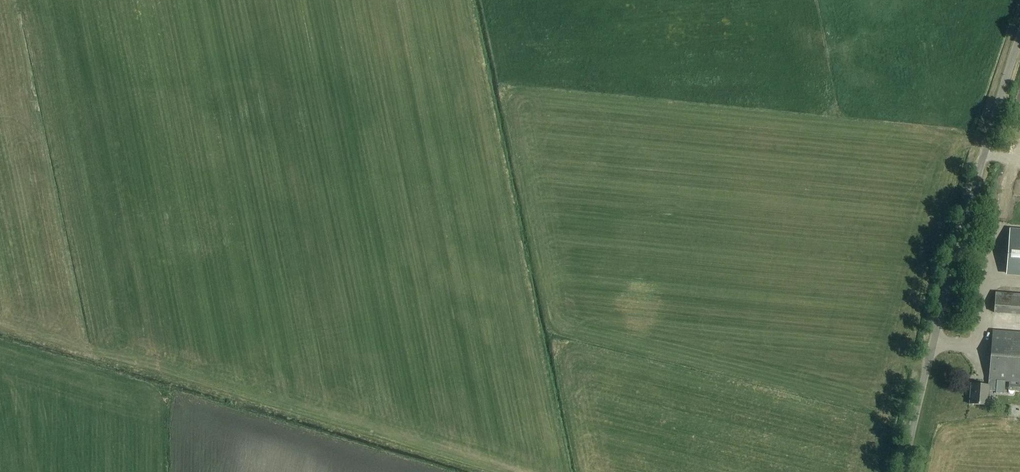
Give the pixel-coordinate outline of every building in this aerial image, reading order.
[(1010,229),(1006,275),(1019,277),(1019,230),(1010,229)] [(997,294),(995,313),(1019,314),(1019,295),(997,294)] [(1006,382),(1019,383),(1019,333),(992,331),(989,381),(990,381),(1006,382)] [(1006,382),(990,381),(990,386),(970,385),(969,405),(989,406),(989,392),(996,392),(996,394),(1005,394),(1006,382)]
